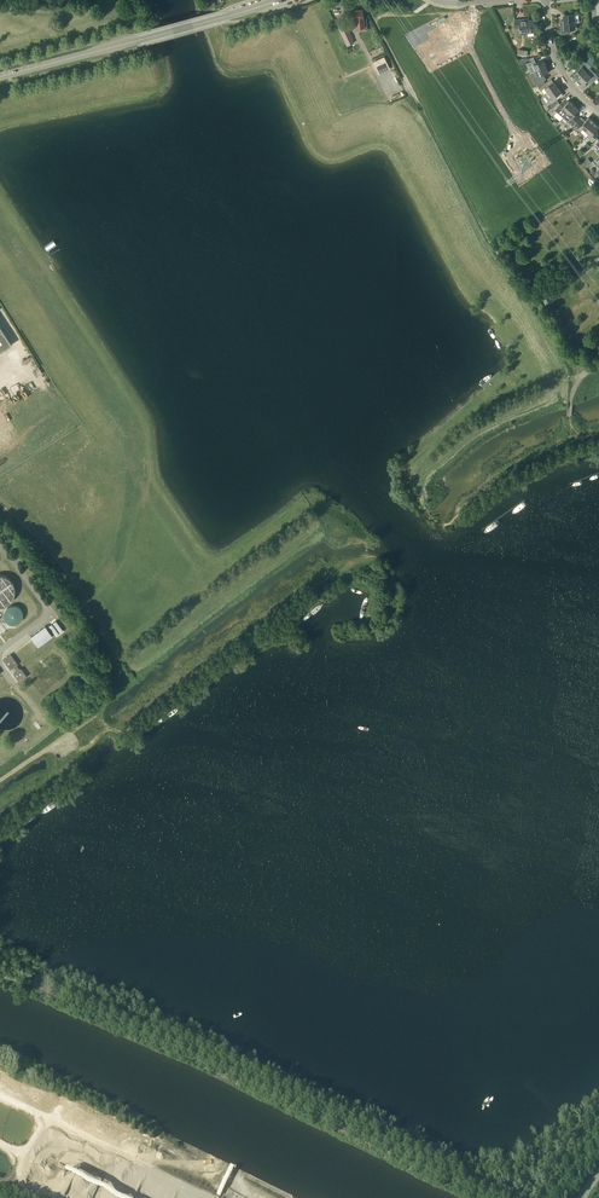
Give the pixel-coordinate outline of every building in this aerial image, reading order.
[(362,9),(354,9),(355,19),(352,19),(353,28),(367,27),(366,18),(363,18),(362,9)] [(560,24),(561,34),(569,33),(568,28),(574,28),(575,28),(574,15),(564,16),(564,24),(560,25),(560,24)] [(528,33),(535,32),(534,26),(535,26),(535,20),(526,21),(526,19),(520,19),(520,27),(519,28),(520,35),(528,34),(528,33)] [(352,39),(353,38),(346,22),(338,26),(346,46),(353,43),(352,39)] [(565,58),(567,68),(574,67),(572,58),(577,57),(576,53),(571,54),(572,56),(565,58)] [(373,61),(378,74),(389,69),(386,61),(384,62),(382,57),(373,61)] [(521,66),(527,63),(526,61),(531,60),(530,57),(525,58),(522,58),(519,60),(521,66)] [(536,70),(546,66),(544,60),(536,63),(535,60),(528,63),(529,67),(534,64),(536,70)] [(587,61),(586,63),(583,60),(577,65),(580,68),(574,74),(579,79),(587,71),(586,71),(591,66),(587,61)] [(536,82),(543,79),(542,76),(549,72),(546,66),(536,70),(539,76),(534,79),(536,82)] [(587,71),(579,79),(583,84),(589,78),(592,81),(598,75),(595,72),(591,76),(587,71)] [(549,93),(558,86),(554,81),(548,86),(545,83),(539,88),(541,91),(545,88),(549,93)] [(555,96),(562,92),(558,86),(549,93),(545,96),(549,101),(551,104),(557,99),(555,96)] [(569,101),(564,106),(561,103),(555,110),(564,117),(575,105),(569,101)] [(575,105),(564,117),(568,121),(572,125),(573,126),(572,127),(572,128),(580,118),(576,114),(579,110),(575,105)] [(584,134),(587,131),(594,122),(588,118),(584,122),(580,118),(572,128),(575,130),(577,128),(581,131),(581,132),(584,134)] [(587,131),(589,133),(587,136),(592,141),(598,134),(596,131),(598,127),(594,122),(587,131)] [(546,295),(548,302),(554,301),(552,293),(546,295)] [(0,327),(0,352),(11,344),(0,327)] [(45,626),(30,637),(38,647),(52,636),(45,626)] [(43,665),(47,653),(35,649),(31,660),(43,665)] [(27,677),(22,671),(21,668),(19,669),(16,665),(18,665),(10,654),(3,660),(10,670),(14,668),(16,671),(13,674),(19,682),(27,677)] [(39,682),(48,676),(44,668),(35,674),(39,682)]
